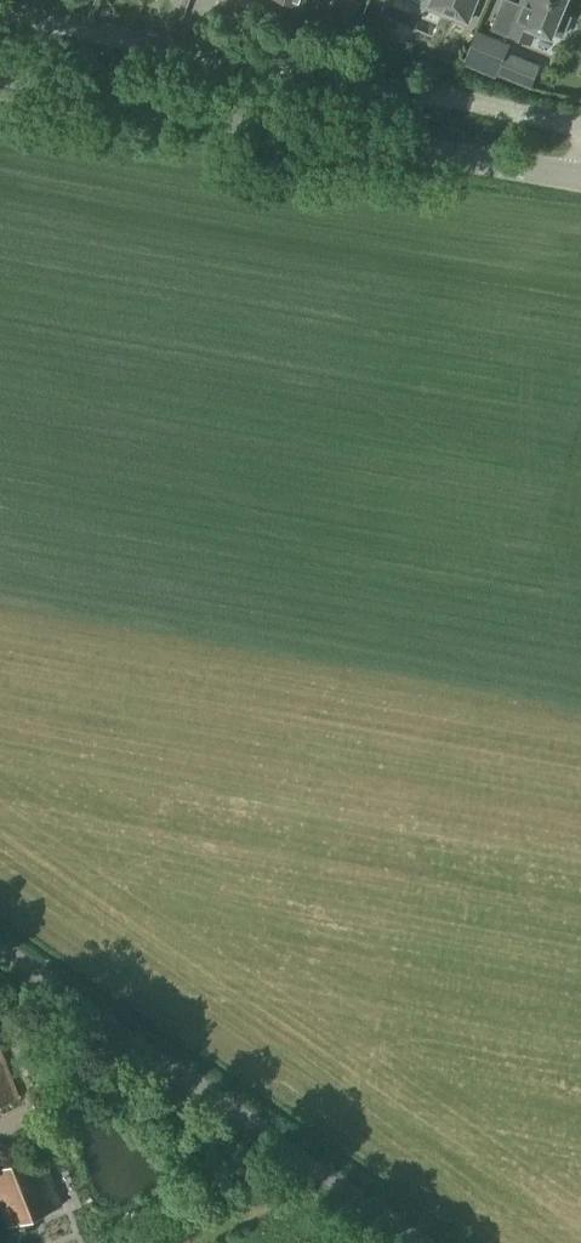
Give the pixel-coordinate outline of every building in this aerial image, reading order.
[(428,6),(466,22),(475,0),(430,0),(428,6)] [(519,6),(506,0),(503,0),(491,29),(529,44),(534,30),(550,36),(551,32),(561,36),(569,17),(559,13),(565,0),(522,0),(519,6)] [(495,77),(509,45),(476,31),(462,64),(495,77)] [(20,1096),(6,1061),(4,1062),(0,1054),(0,1105),(20,1096)] [(63,1206),(41,1150),(0,1166),(0,1211),(7,1228),(63,1206)]
